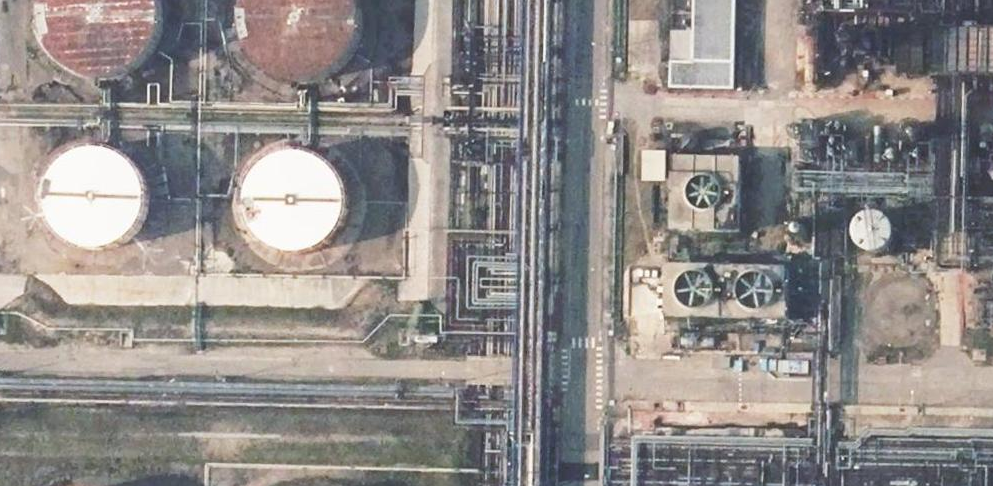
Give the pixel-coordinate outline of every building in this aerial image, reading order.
[(118,77),(127,74),(135,70),(142,65),(148,59),(153,52),(157,45),(160,37),(162,29),(163,20),(162,12),(160,3),(159,0),(50,0),(48,8),(47,17),(47,27),(49,36),(53,45),(58,54),(64,61),(71,67),(80,72),(89,76),(98,78),(108,78),(118,77)] [(265,68),(272,73),(279,77),(287,80),(296,82),(306,82),(315,81),(325,78),(333,74),(342,68),(348,61),(354,53),(358,44),(361,35),(362,25),(361,15),(359,6),(357,0),(250,0),(248,5),(246,13),(245,22),(245,31),(247,39),(250,47),(254,55),(259,62),(265,68)] [(695,34),(674,32),(672,87),(732,88),(734,0),(696,0),(695,34)] [(939,31),(938,73),(992,75),(992,32),(939,31)] [(144,232),(149,225),(153,217),(155,209),(156,200),(155,192),(153,184),(149,176),(145,169),(139,163),(132,158),(125,154),(116,151),(108,150),(101,150),(93,151),(86,153),(80,156),(68,166),(63,171),(59,178),(57,185),(55,192),(54,199),(55,207),(56,214),(58,221),(62,227),(66,233),(78,243),(84,247),(91,249),(99,251),(108,251),(116,250),(124,247),(132,243),(139,238),(144,232)] [(670,153),(646,153),(645,181),(668,180),(670,153)] [(303,260),(312,258),(320,256),(328,252),(335,247),(341,241),(346,234),(350,226),(352,217),(353,209),(352,200),(350,191),(347,183),(342,176),(337,170),(330,164),(322,160),(314,157),(305,156),(297,156),(289,157),(282,159),(275,163),(269,167),(263,172),(258,178),(254,185),(252,192),(250,199),(249,207),(250,214),(251,222),(254,229),(257,236),(262,242),(267,247),(273,252),(280,255),(287,258),(295,259),(303,260)] [(742,161),(677,160),(676,232),(740,233),(742,161)] [(894,230),(889,224),(887,222),(880,220),(874,220),(866,224),(862,228),(860,234),(861,242),(864,248),(868,252),(873,254),(881,254),(886,252),(892,247),(895,240),(895,235),(894,230)] [(789,271),(672,268),(671,317),(788,319),(789,271)] [(885,342),(895,344),(900,345),(910,342),(920,337),(926,328),(929,323),(931,313),(929,302),(924,293),(916,285),(906,281),(901,280),(891,281),(882,285),(878,287),(872,294),(868,303),(867,307),(866,317),(869,326),(871,330),(878,337),(881,340),(885,342)] [(610,422),(610,485),(992,485),(992,423),(610,422)]
